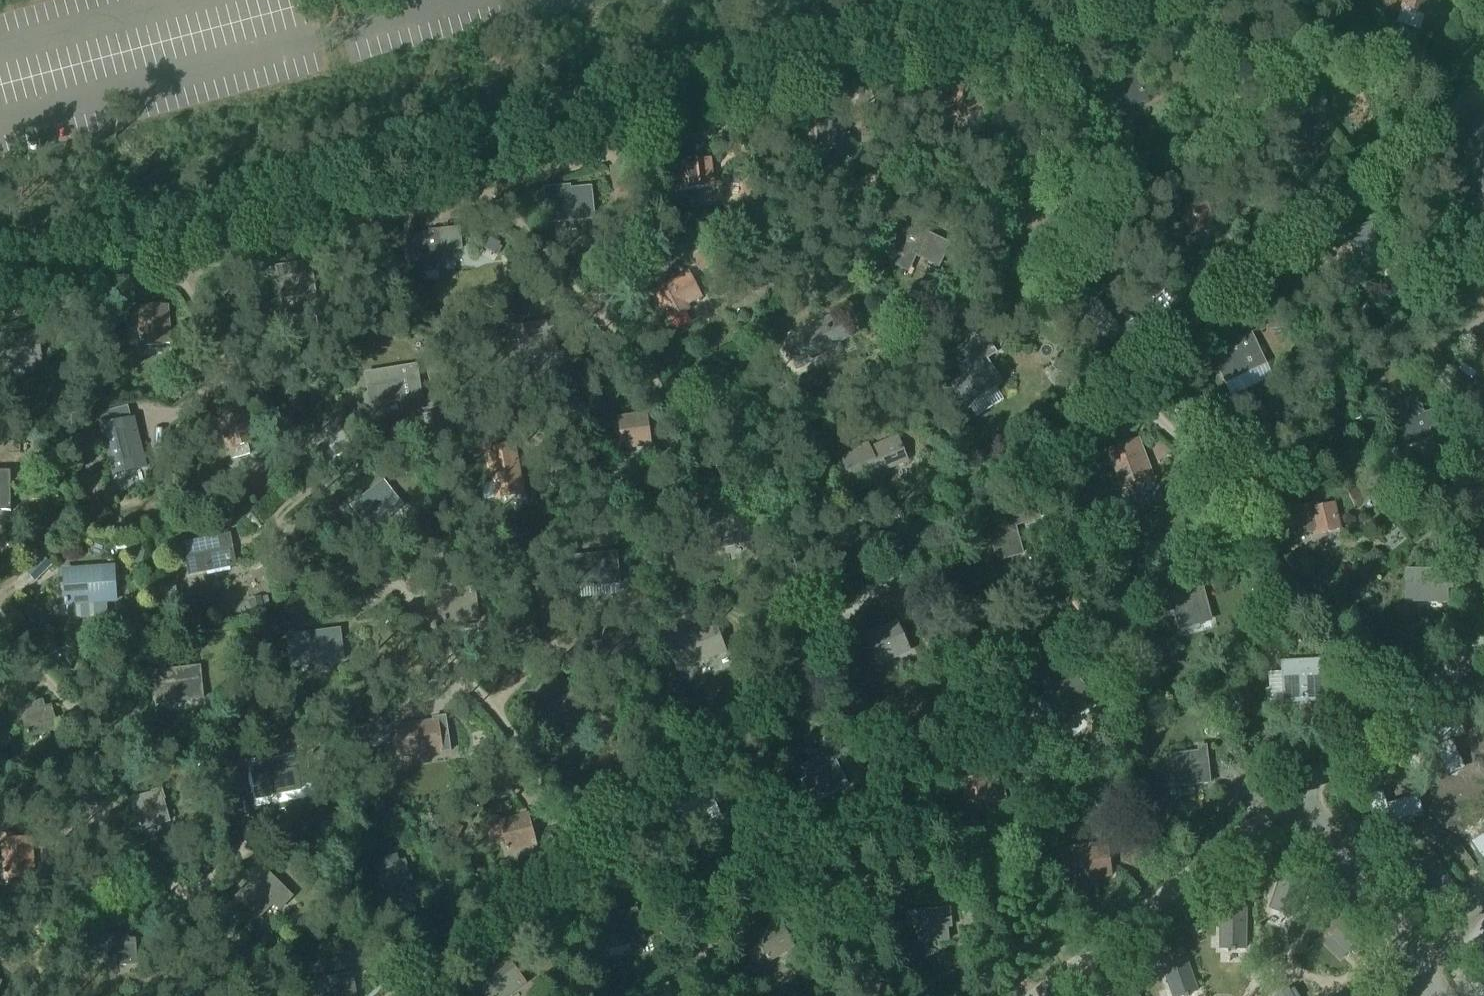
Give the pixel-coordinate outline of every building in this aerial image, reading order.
[(1402,9),(1420,14),(1424,16),(1429,0),(1405,0),(1402,9)] [(1464,24),(1452,33),(1457,41),(1470,32),(1464,24)] [(1313,70),(1298,71),(1300,86),(1314,85),(1313,70)] [(1111,113),(1118,111),(1117,107),(1145,98),(1137,72),(1101,83),(1111,113)] [(955,99),(917,105),(920,122),(955,117),(957,117),(985,112),(981,86),(953,90),(955,99)] [(1300,128),(1324,124),(1321,108),(1325,107),(1323,95),(1295,100),(1300,128)] [(842,137),(840,118),(825,119),(826,127),(818,128),(820,148),(849,145),(848,136),(842,137)] [(1453,134),(1483,197),(1483,119),(1453,134)] [(1102,131),(1099,121),(1085,125),(1088,135),(1102,131)] [(1194,125),(1178,132),(1183,141),(1199,134),(1194,125)] [(713,160),(671,164),(674,195),(716,190),(713,160)] [(726,182),(725,194),(739,195),(739,183),(726,182)] [(569,188),(548,190),(549,203),(556,202),(558,221),(594,218),(591,189),(570,192),(569,188)] [(1190,236),(1209,232),(1207,225),(1211,224),(1207,205),(1185,210),(1190,236)] [(901,269),(911,265),(915,256),(938,267),(948,246),(933,239),(933,240),(925,236),(929,228),(911,220),(890,263),(901,269)] [(1373,225),(1347,232),(1358,266),(1384,258),(1373,225)] [(408,237),(411,271),(433,269),(433,266),(441,265),(440,263),(449,262),(448,252),(461,250),(459,230),(444,231),(444,233),(440,233),(439,232),(430,233),(430,235),(408,237)] [(489,240),(484,250),(495,255),(500,245),(489,240)] [(696,260),(702,271),(714,265),(709,254),(696,260)] [(304,272),(304,265),(272,270),(274,282),(278,281),(280,294),(280,298),(282,297),(306,293),(306,295),(314,294),(311,271),(304,272)] [(670,321),(686,312),(684,308),(701,298),(689,275),(655,292),(667,316),(670,321)] [(839,284),(830,288),(834,296),(842,292),(839,284)] [(1367,303),(1357,308),(1359,313),(1362,318),(1372,314),(1367,303)] [(168,313),(167,307),(139,309),(142,340),(141,340),(142,347),(170,345),(169,324),(170,324),(169,313),(168,313)] [(790,341),(785,343),(798,369),(814,362),(812,359),(839,346),(849,340),(836,313),(825,318),(788,337),(790,341)] [(1359,313),(1336,323),(1339,329),(1362,318),(1359,313)] [(1268,322),(1269,334),(1285,332),(1284,320),(1268,322)] [(962,381),(953,387),(966,408),(1002,385),(986,361),(996,354),(984,334),(959,348),(967,362),(959,366),(967,378),(962,381)] [(33,342),(32,336),(3,340),(4,352),(7,351),(9,364),(9,368),(11,367),(33,363),(33,366),(42,364),(39,341),(33,342)] [(1250,338),(1209,357),(1224,389),(1265,370),(1250,338)] [(417,368),(367,376),(372,405),(385,403),(384,401),(403,398),(403,400),(412,399),(409,383),(419,382),(417,368)] [(171,404),(181,396),(173,386),(163,394),(171,404)] [(1409,447),(1433,439),(1430,428),(1442,424),(1438,412),(1423,417),(1420,410),(1406,414),(1409,422),(1401,424),(1409,447)] [(440,414),(425,416),(428,437),(443,435),(440,414)] [(248,415),(221,422),(228,447),(227,448),(228,451),(230,451),(233,459),(251,454),(248,446),(248,444),(247,445),(247,442),(255,440),(252,431),(253,431),(250,420),(249,420),(248,415)] [(642,424),(641,417),(619,420),(622,445),(621,445),(622,448),(624,448),(624,447),(643,445),(643,447),(651,446),(648,423),(642,424)] [(140,447),(133,420),(102,428),(114,476),(138,470),(137,470),(133,470),(129,455),(138,452),(137,448),(140,447)] [(1235,423),(1226,434),(1237,443),(1246,431),(1235,423)] [(867,442),(840,453),(855,489),(882,477),(881,475),(910,463),(898,435),(869,447),(867,442)] [(1139,439),(1107,452),(1123,494),(1155,481),(1139,439)] [(20,442),(8,442),(8,455),(20,455),(20,442)] [(514,444),(487,449),(497,500),(523,495),(514,444)] [(11,473),(0,473),(0,504),(2,504),(2,508),(11,509),(11,473)] [(382,481),(348,507),(368,534),(402,508),(382,481)] [(166,497),(175,497),(176,487),(166,487),(166,497)] [(1340,530),(1334,506),(1311,511),(1310,506),(1287,512),(1294,537),(1293,538),(1294,543),(1297,542),(1296,537),(1312,533),(1312,531),(1321,529),(1322,534),(1340,530)] [(1021,554),(1014,526),(1031,521),(1027,507),(1010,512),(1011,517),(995,521),(997,526),(978,532),(981,543),(992,540),(998,563),(999,563),(998,560),(1021,554)] [(235,566),(229,537),(184,546),(190,573),(206,570),(206,571),(208,570),(208,569),(226,566),(227,568),(235,566)] [(1283,550),(1294,548),(1291,538),(1281,541),(1283,550)] [(617,552),(569,557),(572,591),(621,586),(617,552)] [(116,566),(62,570),(64,608),(118,604),(116,566)] [(1408,572),(1407,602),(1446,603),(1446,590),(1453,590),(1453,572),(1438,572),(1438,573),(1408,572)] [(1208,611),(1199,580),(1177,585),(1178,593),(1158,598),(1162,614),(1174,610),(1179,627),(1179,626),(1179,624),(1201,618),(1199,613),(1208,611)] [(468,599),(467,592),(438,596),(439,608),(442,607),(444,620),(444,624),(446,624),(446,623),(469,620),(469,622),(478,621),(474,598),(468,599)] [(250,600),(253,612),(265,609),(262,597),(250,600)] [(697,624),(691,609),(677,614),(683,629),(697,624)] [(714,623),(667,642),(679,673),(727,655),(714,623)] [(896,657),(909,651),(897,624),(865,638),(875,661),(874,661),(876,665),(878,664),(877,663),(895,655),(896,657)] [(339,632),(292,638),(293,650),(308,648),(309,661),(309,664),(311,664),(311,663),(334,660),(334,663),(343,662),(339,632)] [(1331,658),(1322,658),(1322,662),(1322,666),(1322,667),(1332,667),(1331,658)] [(1322,662),(1298,663),(1299,672),(1285,673),(1286,686),(1283,686),(1284,703),(1301,702),(1301,700),(1324,699),(1322,662)] [(201,667),(151,672),(152,688),(154,688),(156,706),(205,701),(201,667)] [(1074,674),(1038,701),(1058,729),(1095,703),(1074,674)] [(1142,681),(1133,689),(1143,701),(1152,692),(1142,681)] [(1108,695),(1115,705),(1123,700),(1117,689),(1108,695)] [(44,709),(42,703),(20,709),(28,734),(27,734),(28,737),(30,736),(48,730),(49,732),(57,730),(50,708),(44,709)] [(431,724),(402,729),(403,741),(406,740),(408,753),(408,757),(410,756),(410,755),(433,752),(433,754),(442,753),(451,752),(446,716),(430,718),(431,724)] [(851,735),(839,741),(846,756),(859,749),(851,735)] [(1209,783),(1207,760),(1205,748),(1198,749),(1199,754),(1167,758),(1169,772),(1179,771),(1180,781),(1179,781),(1180,785),(1182,785),(1182,784),(1200,782),(1200,784),(1209,783)] [(298,758),(252,766),(258,799),(271,797),(271,796),(301,790),(297,770),(300,770),(298,758)] [(823,758),(803,768),(809,780),(804,783),(814,802),(846,786),(833,761),(826,765),(823,758)] [(953,768),(948,773),(950,783),(962,781),(967,805),(985,801),(983,793),(987,792),(999,790),(994,765),(985,767),(984,761),(953,768)] [(704,798),(702,792),(674,803),(679,814),(681,813),(686,825),(687,829),(689,828),(689,827),(710,819),(711,821),(719,818),(710,796),(704,798)] [(156,802),(154,795),(132,802),(139,826),(140,829),(142,829),(142,828),(160,822),(160,825),(168,822),(162,800),(156,802)] [(525,825),(523,819),(501,825),(507,849),(506,849),(507,852),(509,852),(509,851),(527,846),(528,848),(536,846),(530,824),(525,825)] [(463,828),(451,822),(445,836),(456,841),(463,828)] [(13,841),(12,835),(2,836),(5,872),(4,872),(5,876),(7,876),(7,875),(24,874),(25,878),(34,878),(32,857),(33,857),(32,846),(31,846),(31,840),(13,841)] [(1307,835),(1298,842),(1305,852),(1315,844),(1307,835)] [(438,836),(432,840),(436,846),(442,842),(438,836)] [(443,841),(438,847),(444,853),(450,847),(443,841)] [(1100,847),(1070,851),(1071,863),(1076,863),(1078,880),(1110,876),(1107,853),(1106,846),(1100,847)] [(1432,857),(1411,871),(1436,908),(1444,902),(1445,903),(1449,901),(1448,899),(1457,894),(1432,857)] [(398,865),(396,858),(375,865),(382,889),(383,892),(385,891),(403,885),(403,887),(411,885),(404,863),(398,865)] [(251,881),(235,898),(259,920),(275,903),(281,909),(292,897),(256,863),(245,875),(251,881)] [(1285,867),(1271,908),(1280,912),(1279,913),(1284,915),(1284,913),(1294,917),(1308,875),(1285,867)] [(962,915),(974,914),(973,897),(961,898),(962,915)] [(1221,906),(1220,950),(1230,950),(1230,952),(1235,952),(1235,950),(1245,950),(1245,906),(1221,906)] [(915,914),(906,915),(907,929),(917,928),(918,939),(918,943),(920,942),(939,940),(939,942),(947,941),(945,918),(939,919),(938,912),(915,914)] [(608,919),(594,922),(601,950),(614,947),(616,946),(616,945),(634,941),(635,943),(643,941),(638,919),(632,920),(630,913),(608,919)] [(1341,924),(1330,936),(1331,937),(1349,954),(1350,955),(1352,953),(1355,956),(1361,949),(1358,947),(1362,943),(1352,934),(1355,930),(1346,922),(1343,925),(1341,924)] [(774,925),(755,936),(766,958),(768,961),(770,960),(769,959),(786,951),(787,953),(794,949),(783,928),(778,931),(774,925)] [(128,942),(127,935),(93,938),(94,954),(106,953),(107,962),(106,962),(107,966),(109,965),(109,964),(127,963),(128,965),(136,964),(134,941),(128,942)] [(1159,960),(1172,995),(1188,995),(1197,993),(1182,951),(1159,960)] [(508,962),(503,966),(500,962),(474,981),(481,991),(484,989),(489,995),(505,995),(517,988),(518,989),(525,984),(508,962)] [(1451,982),(1462,995),(1483,995),(1483,992),(1468,970),(1451,982)] [(346,978),(323,982),(325,995),(355,995),(353,984),(347,985),(346,978)] [(1114,995),(1137,995),(1133,987),(1114,995)]
